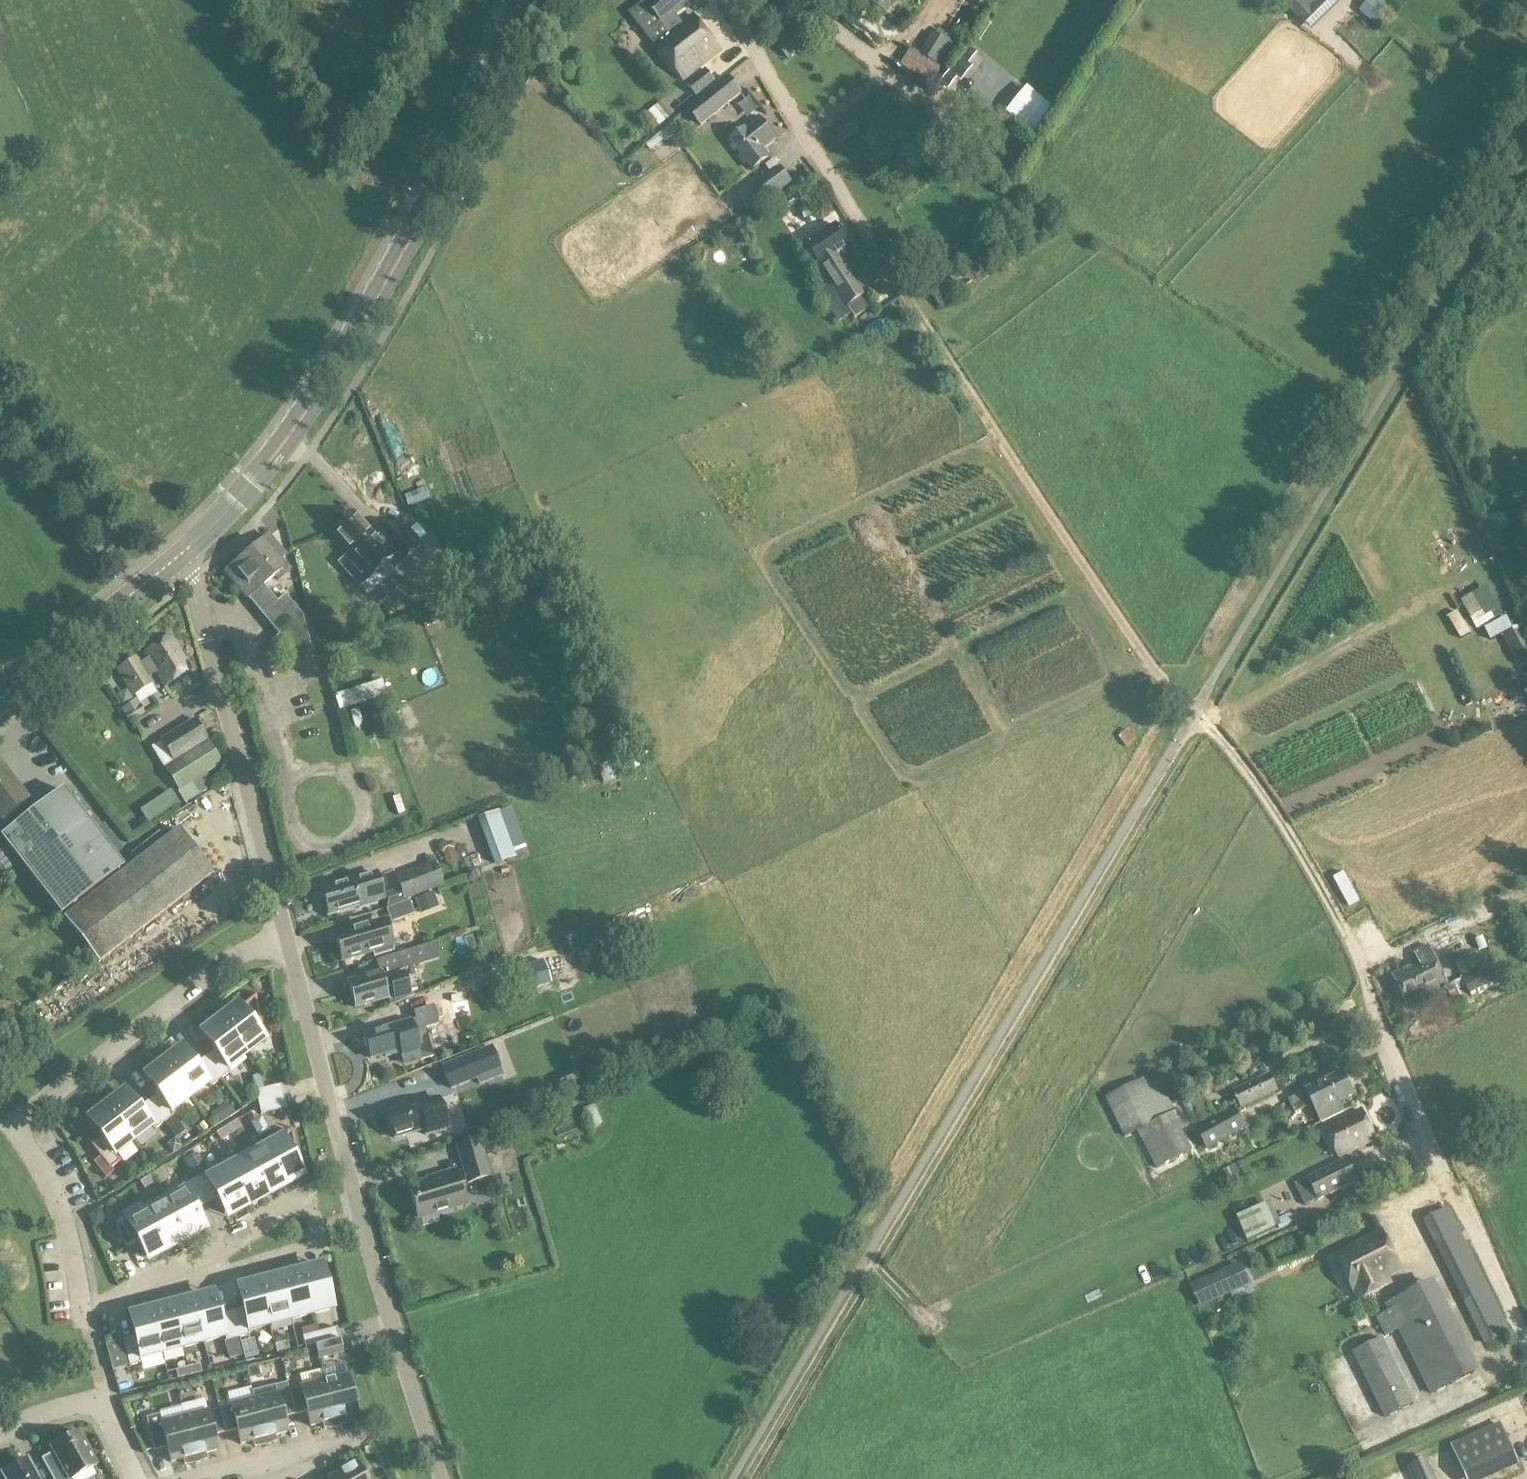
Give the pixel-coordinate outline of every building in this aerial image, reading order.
[(674,15),(693,0),(649,0),(646,3),(663,24),(667,21),(675,31),(656,45),(683,80),(721,50),(694,16),(682,25),(674,15)] [(887,13),(896,0),(867,0),(887,13)] [(1312,8),(1304,0),(1297,0),(1288,8),(1300,20),(1312,8)] [(1312,8),(1300,20),(1311,32),(1344,0),(1320,0),(1312,8)] [(612,31),(619,51),(630,47),(623,27),(612,31)] [(799,30),(779,45),(789,58),(809,43),(799,30)] [(939,65),(952,44),(936,35),(923,56),(939,65)] [(705,69),(686,84),(696,97),(715,82),(705,69)] [(728,78),(718,86),(689,109),(701,125),(740,93),(728,78)] [(666,97),(656,101),(664,118),(673,114),(666,97)] [(729,141),(753,170),(768,158),(763,151),(777,139),(759,117),(729,141)] [(779,169),(756,186),(767,200),(790,183),(779,169)] [(813,197),(793,212),(800,221),(820,206),(813,197)] [(820,270),(846,309),(867,295),(842,256),(852,250),(836,225),(807,244),(823,269),(820,270)] [(431,499),(426,488),(405,496),(409,507),(431,499)] [(427,508),(412,514),(425,528),(434,525),(427,508)] [(375,540),(376,540),(353,515),(334,532),(365,566),(383,549),(375,540)] [(403,563),(418,549),(396,523),(380,536),(403,563)] [(267,623),(278,636),(268,645),(283,663),(309,649),(301,618),(284,596),(276,603),(263,586),(274,576),(278,580),(289,571),(279,559),(283,556),(268,537),(225,573),(249,602),(250,600),(268,622),(267,623)] [(1499,618),(1483,589),(1473,595),(1469,587),(1458,593),(1462,601),(1461,601),(1477,630),(1499,618)] [(1512,629),(1507,618),(1485,630),(1491,641),(1503,634),(1516,665),(1526,661),(1526,662),(1526,643),(1519,626),(1512,629)] [(152,685),(147,678),(155,673),(164,687),(191,670),(170,637),(143,654),(147,660),(139,665),(135,659),(117,671),(133,696),(152,685)] [(343,701),(391,689),(387,674),(339,686),(343,701)] [(160,741),(173,761),(164,767),(178,791),(187,786),(221,765),(207,741),(194,720),(160,741)] [(1,821),(19,808),(25,803),(16,791),(17,791),(0,770),(0,820),(1,821)] [(61,916),(123,868),(62,790),(27,818),(0,839),(61,916)] [(123,868),(61,916),(99,964),(212,875),(177,830),(125,871),(123,868)] [(396,878),(400,889),(383,895),(387,906),(442,886),(434,864),(396,878)] [(352,882),(321,891),(328,915),(359,906),(358,904),(382,897),(376,876),(352,884),(352,882)] [(420,912),(438,905),(433,892),(415,898),(420,912)] [(391,922),(412,914),(407,902),(386,910),(391,922)] [(1372,926),(1381,922),(1375,907),(1366,911),(1372,926)] [(386,921),(334,936),(342,961),(372,952),(374,958),(394,952),(392,948),(394,948),(386,921)] [(1415,953),(1420,962),(1393,975),(1407,1005),(1448,985),(1429,946),(1415,953)] [(398,955),(402,970),(425,964),(420,949),(398,955)] [(1462,978),(1462,979),(1445,987),(1458,1015),(1475,1007),(1471,998),(1504,982),(1494,962),(1462,978)] [(379,973),(348,982),(356,1007),(386,998),(389,1007),(414,997),(414,995),(411,996),(404,973),(400,974),(399,970),(380,976),(379,973)] [(408,1035),(419,1031),(443,1024),(435,995),(411,1002),(416,1021),(411,1022),(411,1021),(363,1034),(370,1058),(384,1054),(385,1057),(399,1053),(404,1067),(433,1059),(428,1042),(411,1047),(408,1035)] [(264,1041),(256,1030),(260,1027),(259,1015),(259,1016),(257,1012),(255,1009),(251,1007),(248,1007),(244,1007),(240,1009),(221,1023),(245,1055),(264,1041)] [(230,1073),(227,1070),(245,1055),(221,1023),(202,1038),(213,1052),(203,1059),(220,1081),(230,1073)] [(449,1088),(475,1078),(478,1085),(501,1075),(499,1068),(490,1046),(440,1066),(449,1088)] [(194,1066),(183,1052),(165,1067),(189,1099),(208,1084),(210,1088),(220,1081),(203,1059),(194,1066)] [(146,1081),(156,1095),(147,1102),(164,1124),(173,1117),(170,1113),(189,1099),(165,1067),(146,1081)] [(583,1085),(578,1072),(558,1080),(563,1093),(583,1085)] [(1277,1090),(1270,1073),(1233,1090),(1241,1107),(1277,1090)] [(1313,1105),(1322,1122),(1344,1111),(1339,1101),(1353,1094),(1343,1073),(1306,1091),(1307,1092),(1289,1101),(1295,1114),(1313,1105)] [(1105,1098),(1125,1137),(1138,1131),(1156,1168),(1192,1151),(1182,1130),(1189,1127),(1180,1109),(1174,1112),(1157,1077),(1146,1082),(1144,1079),(1105,1098)] [(281,1086),(255,1092),(258,1104),(284,1098),(281,1086)] [(1196,1114),(1209,1107),(1202,1093),(1189,1100),(1196,1114)] [(138,1110),(127,1096),(108,1110),(133,1142),(151,1128),(154,1131),(164,1124),(147,1102),(138,1110)] [(260,1116),(287,1109),(284,1098),(258,1104),(260,1116)] [(438,1098),(386,1113),(394,1138),(424,1129),(426,1135),(447,1129),(438,1098)] [(591,1104),(596,1121),(607,1118),(603,1102),(591,1104)] [(1207,1150),(1247,1128),(1235,1108),(1196,1130),(1207,1150)] [(89,1125),(100,1139),(90,1146),(100,1158),(93,1164),(105,1179),(113,1173),(111,1170),(119,1163),(114,1156),(133,1142),(108,1110),(89,1125)] [(1325,1128),(1339,1157),(1375,1139),(1361,1110),(1325,1128)] [(237,1121),(227,1127),(231,1134),(241,1127),(237,1121)] [(221,1141),(231,1134),(227,1127),(216,1134),(221,1141)] [(292,1132),(282,1138),(263,1148),(282,1183),(301,1173),(294,1159),(294,1160),(293,1157),(297,1155),(292,1132)] [(491,1178),(480,1139),(455,1146),(466,1185),(491,1178)] [(239,1150),(244,1159),(263,1194),(282,1183),(263,1148),(252,1154),(247,1145),(239,1150)] [(196,1155),(184,1162),(192,1177),(205,1170),(196,1155)] [(263,1194),(244,1159),(225,1169),(244,1204),(263,1194)] [(1346,1159),(1306,1178),(1318,1202),(1358,1183),(1346,1159)] [(203,1176),(192,1182),(205,1205),(216,1199),(224,1215),(244,1204),(225,1169),(205,1180),(203,1176)] [(409,1188),(418,1220),(466,1206),(455,1171),(436,1177),(437,1180),(409,1188)] [(150,1176),(140,1183),(144,1190),(154,1183),(150,1176)] [(181,1187),(184,1191),(164,1202),(183,1237),(203,1226),(195,1211),(205,1205),(192,1182),(181,1187)] [(164,1247),(183,1237),(164,1202),(145,1212),(164,1247)] [(145,1212),(140,1203),(121,1214),(123,1219),(113,1225),(126,1248),(136,1243),(145,1258),(164,1247),(145,1212)] [(1270,1203),(1241,1215),(1248,1233),(1277,1222),(1270,1203)] [(1486,1344),(1509,1332),(1488,1290),(1447,1207),(1425,1219),(1438,1245),(1486,1344)] [(1382,1231),(1335,1254),(1358,1300),(1390,1284),(1386,1276),(1401,1269),(1382,1231)] [(1290,1235),(1279,1241),(1286,1253),(1297,1247),(1290,1235)] [(1199,1309),(1235,1293),(1225,1270),(1189,1286),(1199,1309)] [(333,1309),(323,1271),(301,1276),(312,1315),(333,1309)] [(312,1315),(301,1276),(280,1282),(291,1321),(312,1315)] [(291,1321),(280,1282),(259,1287),(270,1326),(291,1321)] [(1431,1329),(1449,1320),(1430,1283),(1387,1304),(1390,1311),(1377,1317),(1386,1335),(1400,1329),(1432,1394),(1475,1372),(1457,1335),(1439,1344),(1431,1329)] [(249,1336),(248,1332),(270,1326),(259,1287),(238,1293),(242,1310),(231,1313),(238,1339),(249,1336)] [(193,1305),(203,1343),(225,1338),(226,1342),(238,1339),(231,1313),(219,1316),(215,1299),(193,1305)] [(203,1343),(193,1305),(172,1310),(182,1349),(203,1343)] [(1339,1314),(1351,1342),(1368,1335),(1356,1306),(1339,1314)] [(182,1349),(172,1310),(151,1316),(161,1354),(182,1349)] [(129,1321),(134,1338),(122,1341),(129,1367),(141,1364),(140,1360),(161,1354),(151,1316),(129,1321)] [(340,1341),(337,1329),(311,1335),(314,1348),(315,1347),(340,1341)] [(302,1337),(305,1350),(314,1348),(311,1335),(302,1337)] [(1385,1417),(1414,1403),(1382,1338),(1353,1352),(1385,1417)] [(318,1360),(343,1353),(340,1341),(315,1347),(318,1360)] [(287,1343),(275,1346),(277,1354),(289,1351),(287,1343)] [(1352,1354),(1337,1360),(1345,1379),(1359,1374),(1352,1354)] [(190,1377),(202,1374),(199,1365),(187,1368),(190,1377)] [(175,1372),(178,1380),(190,1377),(187,1368),(175,1372)] [(357,1415),(353,1403),(357,1402),(354,1388),(350,1389),(347,1376),(324,1382),(335,1426),(345,1424),(344,1418),(357,1415)] [(324,1429),(335,1426),(324,1382),(300,1389),(289,1392),(295,1415),(306,1412),(310,1427),(323,1424),(324,1429)] [(264,1439),(265,1444),(276,1442),(274,1436),(287,1433),(283,1419),(295,1415),(289,1392),(287,1384),(252,1393),(254,1401),(264,1439)] [(231,1407),(219,1410),(225,1434),(237,1431),(241,1445),(253,1442),(254,1447),(265,1444),(264,1439),(254,1401),(231,1407)] [(213,1437),(225,1434),(219,1410),(208,1413),(207,1413),(184,1419),(194,1457),(195,1462),(206,1460),(205,1455),(217,1451),(213,1437)] [(185,1465),(195,1462),(194,1457),(184,1419),(162,1424),(160,1416),(146,1419),(154,1452),(167,1448),(171,1463),(183,1460),(185,1465)] [(1500,1425),(1464,1441),(1481,1478),(1517,1462),(1500,1425)] [(96,1467),(78,1434),(51,1449),(53,1454),(41,1460),(51,1478),(74,1478),(96,1467)] [(1427,1458),(1407,1467),(1413,1478),(1436,1478),(1427,1458)] [(339,1469),(341,1473),(330,1478),(369,1478),(367,1475),(363,1477),(356,1464),(353,1466),(351,1462),(339,1469)] [(26,1463),(2,1477),(3,1478),(35,1478),(26,1463)]
